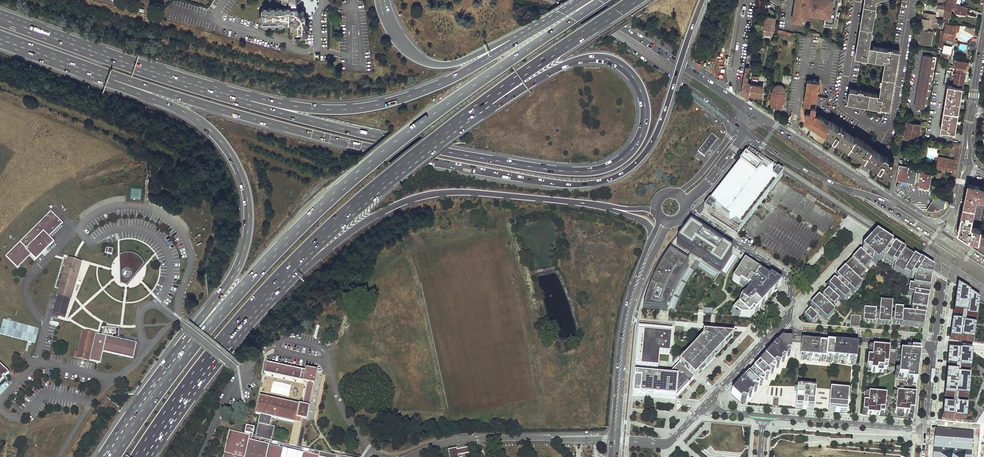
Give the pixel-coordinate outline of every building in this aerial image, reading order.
[(282,3),(289,2),(289,5),(287,6),(287,8),(285,8),(284,6),(282,5),(280,6),(279,8),(277,8),(276,6),(274,5),(272,6),(271,8),(269,8),(268,6),(267,5),(265,6),(264,6),(264,8),(262,8),(262,13),(260,14),(259,15),(259,17),(261,18),(263,19),(263,23),(264,23),(265,25),(266,26),(267,26),(269,25),(270,23),(272,23),(272,25),(275,26),(276,25),(277,23),(279,23),(280,25),(282,25),(284,24),(285,23),(290,23),(291,24),(291,29),(289,30),(289,32),(290,34),(292,34),(292,36),(296,36),(297,38),(299,39),(301,38),(302,35),(307,35),(306,16),(304,13),(304,12),(304,10),(302,9),(300,10),(297,7),(297,2),(299,2),(300,0),(277,0),(282,3)] [(796,1),(797,1),(796,6),(798,6),(797,9),(794,9),(792,19),(801,20),(802,17),(806,18),(807,12),(810,12),(809,13),(823,16),(823,15),(826,15),(824,24),(831,26),(831,25),(837,26),(838,17),(836,16),(839,0),(841,0),(796,0),(796,1)] [(859,36),(856,49),(855,55),(883,61),(878,93),(849,88),(847,101),(889,108),(899,50),(869,45),(877,2),(875,1),(875,0),(865,0),(859,36)] [(945,5),(944,12),(943,16),(949,17),(951,9),(951,6),(956,7),(955,10),(955,12),(966,14),(967,7),(955,2),(949,0),(946,0),(945,5)] [(945,5),(938,4),(937,11),(944,12),(945,5)] [(936,13),(924,11),(923,14),(919,42),(931,44),(933,31),(927,30),(927,26),(933,27),(936,13)] [(776,17),(766,15),(764,28),(774,30),(776,17)] [(939,38),(952,41),(954,30),(955,26),(945,24),(945,27),(945,31),(941,30),(939,38)] [(954,50),(951,49),(952,41),(939,38),(938,46),(943,47),(942,52),(938,51),(938,53),(938,56),(952,58),(954,50)] [(936,57),(924,55),(916,100),(929,102),(936,57)] [(945,83),(948,84),(961,86),(962,86),(965,73),(966,73),(968,62),(954,60),(953,65),(951,65),(951,67),(956,68),(955,73),(952,73),(953,70),(947,69),(945,83)] [(749,67),(745,66),(743,83),(742,87),(741,93),(748,97),(749,94),(751,83),(747,81),(749,67)] [(820,81),(808,79),(804,102),(807,108),(805,119),(827,133),(829,119),(832,104),(829,103),(828,107),(826,107),(827,103),(828,96),(817,94),(818,88),(820,88),(820,87),(819,86),(820,81)] [(763,86),(751,83),(749,94),(761,96),(763,86)] [(961,86),(948,84),(946,98),(945,97),(944,100),(946,100),(943,118),(941,118),(941,120),(942,120),(941,129),(953,131),(961,86)] [(772,90),(771,90),(770,102),(772,102),(771,105),(774,106),(778,107),(781,107),(781,102),(782,99),(784,100),(785,93),(784,93),(784,92),(784,90),(784,88),(783,86),(781,85),(780,85),(778,85),(777,85),(775,85),(773,87),(773,89),(772,90)] [(855,137),(829,119),(827,133),(870,161),(892,176),(896,150),(888,144),(881,154),(877,151),(863,142),(864,140),(856,135),(855,137)] [(920,124),(906,122),(903,137),(917,139),(920,124)] [(712,133),(693,157),(703,166),(722,141),(712,133)] [(754,157),(747,153),(738,165),(755,178),(762,171),(750,162),(754,157)] [(953,159),(940,156),(937,169),(952,171),(951,174),(955,175),(956,167),(957,160),(953,159)] [(715,208),(710,215),(738,233),(777,183),(772,178),(777,172),(754,157),(750,162),(762,171),(755,178),(738,165),(708,203),(715,208)] [(917,168),(898,165),(896,180),(912,183),(912,184),(914,185),(917,168)] [(924,174),(924,169),(917,168),(914,185),(919,185),(918,187),(929,189),(932,175),(924,174)] [(782,176),(777,172),(772,178),(777,183),(782,176)] [(968,183),(957,233),(978,246),(980,231),(981,229),(970,227),(976,197),(983,199),(983,186),(978,185),(968,183)] [(140,199),(141,188),(131,188),(131,196),(138,196),(137,199),(140,199)] [(948,201),(949,199),(932,196),(931,201),(926,209),(928,210),(931,210),(933,210),(935,210),(938,209),(940,207),(943,209),(943,207),(944,204),(945,202),(946,202),(946,200),(948,201)] [(708,203),(703,210),(710,215),(715,208),(708,203)] [(6,257),(17,268),(31,255),(36,260),(54,242),(49,237),(63,223),(51,212),(6,257)] [(731,254),(690,227),(675,244),(720,271),(731,254)] [(876,235),(861,250),(863,251),(871,259),(877,264),(882,258),(884,256),(887,258),(885,260),(884,261),(891,266),(892,264),(900,251),(883,240),(876,235)] [(871,259),(863,251),(860,254),(861,254),(869,261),(871,259)] [(900,251),(892,264),(895,266),(900,259),(904,253),(900,251)] [(124,253),(120,254),(121,281),(128,284),(145,263),(141,257),(137,254),(134,253),(129,252),(124,253)] [(688,264),(670,252),(661,265),(654,279),(647,294),(643,309),(665,311),(669,298),(675,285),(682,273),(688,264)] [(920,263),(904,253),(900,259),(895,266),(893,270),(903,276),(904,275),(910,279),(911,276),(916,269),(920,263)] [(861,254),(838,279),(838,280),(841,282),(843,284),(846,287),(848,289),(851,292),(853,294),(861,285),(857,281),(865,273),(863,271),(870,263),(869,261),(861,254)] [(82,263),(67,259),(52,313),(66,316),(82,263)] [(777,289),(781,285),(744,261),(730,281),(736,285),(737,282),(741,285),(748,290),(729,314),(733,318),(748,319),(758,309),(763,305),(773,293),(777,289)] [(923,266),(920,263),(916,269),(911,276),(915,278),(918,273),(923,266)] [(932,272),(923,266),(918,273),(915,278),(914,280),(912,287),(909,286),(907,294),(913,295),(921,297),(928,298),(930,287),(931,278),(932,272)] [(693,271),(689,268),(683,280),(687,282),(693,271)] [(685,284),(681,282),(675,294),(680,296),(685,284)] [(836,282),(830,288),(832,290),(834,292),(837,294),(838,296),(840,297),(844,300),(849,294),(846,291),(844,289),(840,286),(839,285),(836,282)] [(980,303),(953,286),(946,339),(975,343),(980,303)] [(828,290),(822,296),(823,297),(826,300),(827,301),(831,304),(833,306),(839,300),(838,300),(836,298),(835,296),(832,294),(830,292),(828,290)] [(678,299),(674,297),(670,308),(674,310),(678,299)] [(820,298),(812,307),(815,310),(819,314),(826,320),(834,311),(829,306),(825,303),(824,302),(821,299),(820,298)] [(926,307),(927,302),(920,300),(913,299),(912,299),(910,311),(911,311),(918,312),(925,313),(926,307)] [(980,303),(975,343),(983,344),(983,306),(980,303)] [(890,314),(891,307),(879,306),(879,313),(878,320),(878,323),(890,324),(890,321),(890,314)] [(876,313),(876,309),(864,308),(863,321),(875,322),(875,320),(876,313)] [(812,323),(818,316),(817,316),(813,312),(810,309),(804,315),(812,323)] [(923,327),(924,317),(917,316),(910,316),(909,316),(906,313),(902,311),(902,310),(894,309),(894,315),(893,322),(893,324),(900,325),(923,327)] [(859,327),(860,316),(851,315),(850,326),(859,327)] [(671,331),(638,329),(635,367),(658,369),(659,353),(669,354),(671,331)] [(133,358),(137,343),(83,331),(77,357),(100,363),(101,358),(108,359),(107,364),(112,365),(114,360),(127,363),(129,357),(133,358)] [(667,377),(634,374),(632,395),(666,397),(675,398),(733,336),(703,334),(703,338),(667,377)] [(790,357),(784,341),(783,352),(775,360),(768,354),(764,359),(775,369),(775,368),(773,366),(775,364),(780,366),(781,363),(780,362),(783,359),(785,360),(786,357),(790,357)] [(783,352),(784,341),(781,341),(768,354),(775,360),(783,352)] [(821,344),(801,342),(800,358),(819,360),(821,344)] [(821,344),(819,360),(831,361),(832,345),(821,344)] [(832,345),(831,361),(855,363),(857,347),(853,347),(832,345)] [(887,366),(888,350),(868,348),(866,371),(886,373),(887,366)] [(918,357),(919,352),(888,350),(887,366),(899,367),(897,392),(915,393),(918,357)] [(944,352),(938,419),(966,422),(971,354),(944,352)] [(971,354),(966,422),(977,422),(983,411),(983,362),(971,354)] [(775,369),(764,359),(760,363),(765,368),(766,369),(766,370),(765,371),(759,378),(752,372),(744,380),(749,385),(750,386),(750,387),(749,388),(742,396),(735,390),(731,394),(741,404),(746,404),(748,398),(747,397),(749,395),(752,396),(753,393),(751,390),(753,388),(758,389),(759,386),(756,384),(759,381),(764,383),(765,380),(764,379),(766,376),(769,377),(770,374),(768,372),(770,370),(774,371),(775,369)] [(306,371),(267,363),(265,373),(307,382),(303,405),(260,395),(256,413),(261,414),(272,417),(294,422),(301,424),(302,420),(306,420),(307,420),(309,406),(311,396),(314,384),(316,370),(306,368),(306,371)] [(765,368),(760,363),(752,372),(759,378),(765,371),(766,370),(766,369),(765,368)] [(4,378),(3,377),(4,375),(6,377),(9,372),(0,364),(0,383),(4,378)] [(749,385),(744,380),(735,390),(742,396),(749,388),(750,387),(750,386),(749,385)] [(812,411),(814,389),(796,388),(794,409),(812,411)] [(847,392),(829,391),(828,412),(846,414),(847,392)] [(862,414),(884,416),(886,393),(864,391),(862,414)] [(915,393),(897,392),(895,417),(913,419),(915,393)] [(306,420),(302,420),(301,424),(294,422),(289,444),(271,440),(274,427),(270,425),(272,417),(261,414),(256,437),(253,436),(245,434),(229,430),(223,456),(245,456),(248,440),(269,445),(266,456),(319,456),(322,456),(344,456),(302,447),(301,447),(306,420)] [(247,427),(245,434),(253,436),(255,429),(253,429),(247,427)] [(935,429),(933,456),(971,456),(973,432),(935,429)] [(448,449),(449,456),(458,456),(457,455),(469,452),(467,447),(465,447),(456,449),(456,448),(448,449)]
